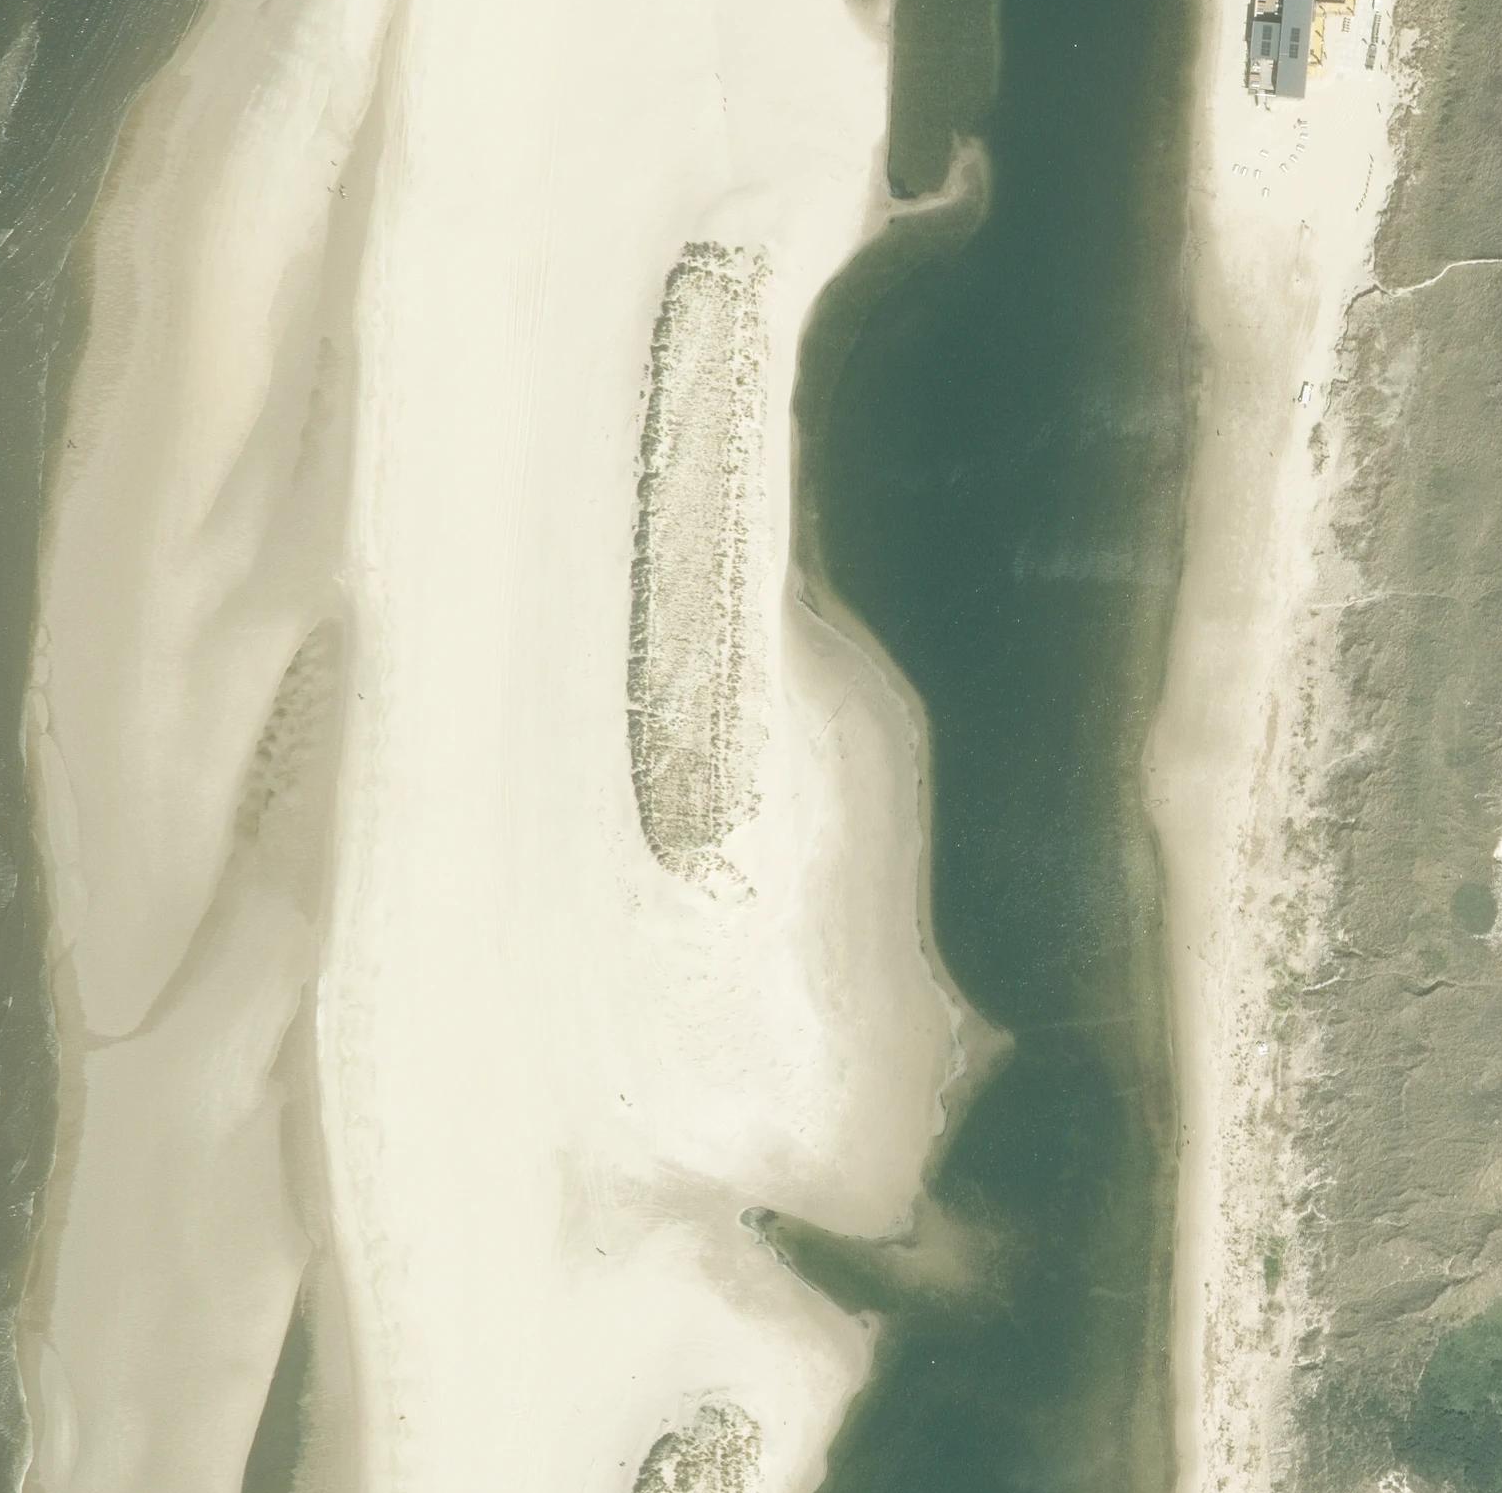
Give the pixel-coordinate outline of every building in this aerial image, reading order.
[(1316,0),(1259,0),(1250,99),(1306,104),(1316,0)]
